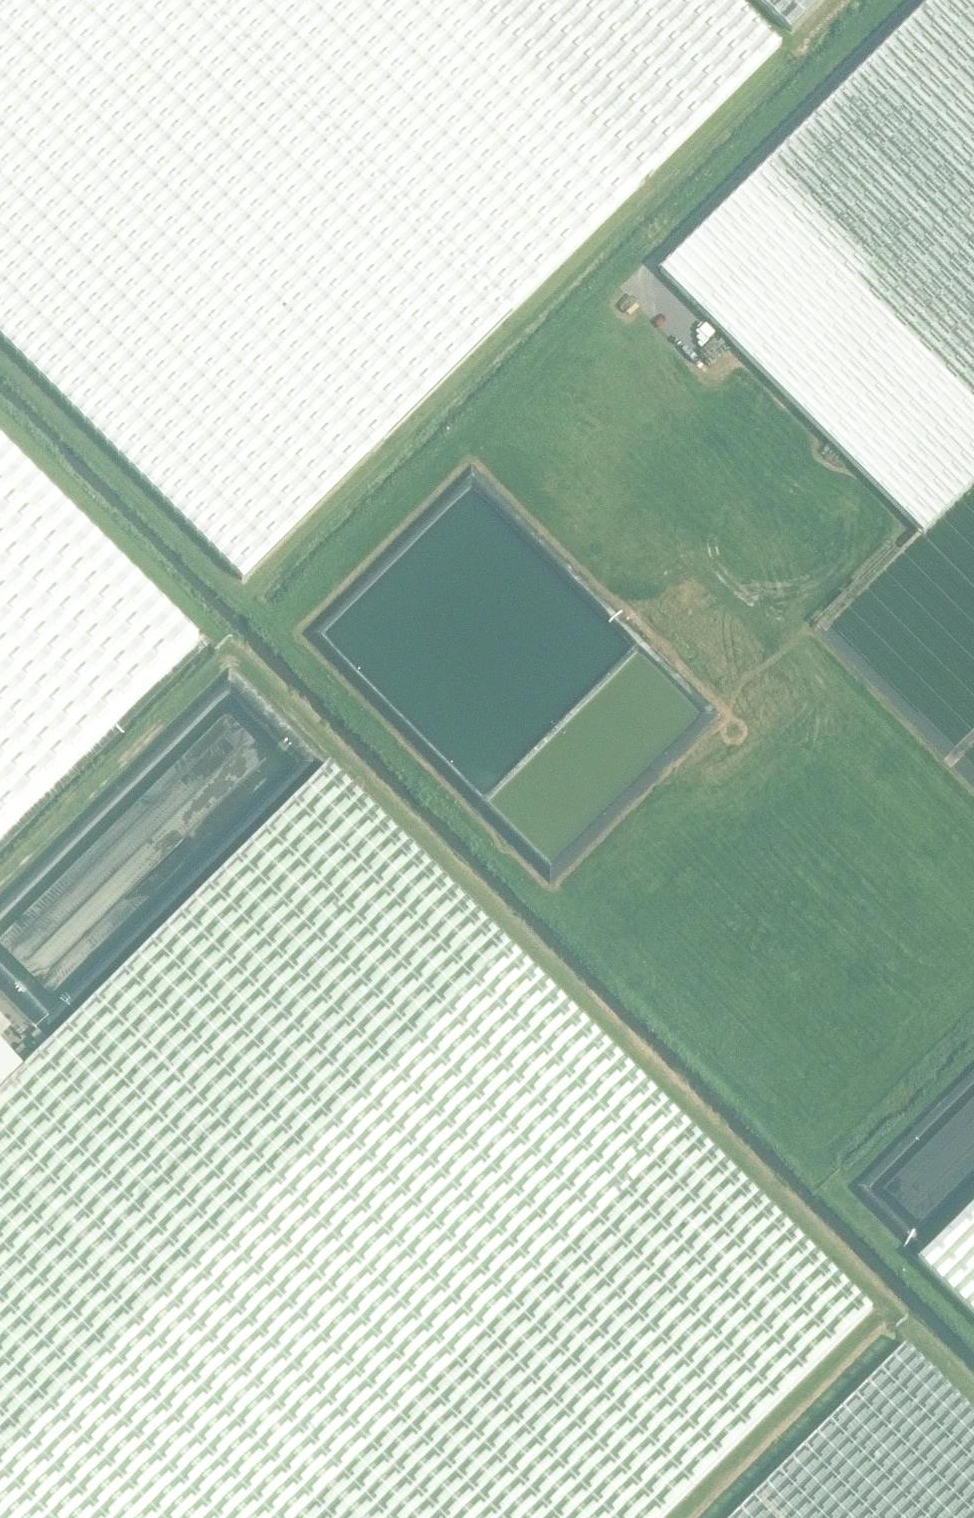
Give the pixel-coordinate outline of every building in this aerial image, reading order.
[(245,583),(781,47),(734,0),(0,0),(0,338),(245,583)] [(661,273),(923,536),(973,485),(973,0),(935,0),(661,273)] [(791,33),(825,0),(758,0),(791,33)] [(198,638),(0,438),(0,835),(198,638)] [(872,1311),(329,766),(24,1070),(0,1046),(0,1517),(664,1517),(872,1311)] [(919,1261),(973,1316),(973,1206),(919,1261)] [(906,1343),(730,1517),(973,1517),(973,1411),(906,1343)]
